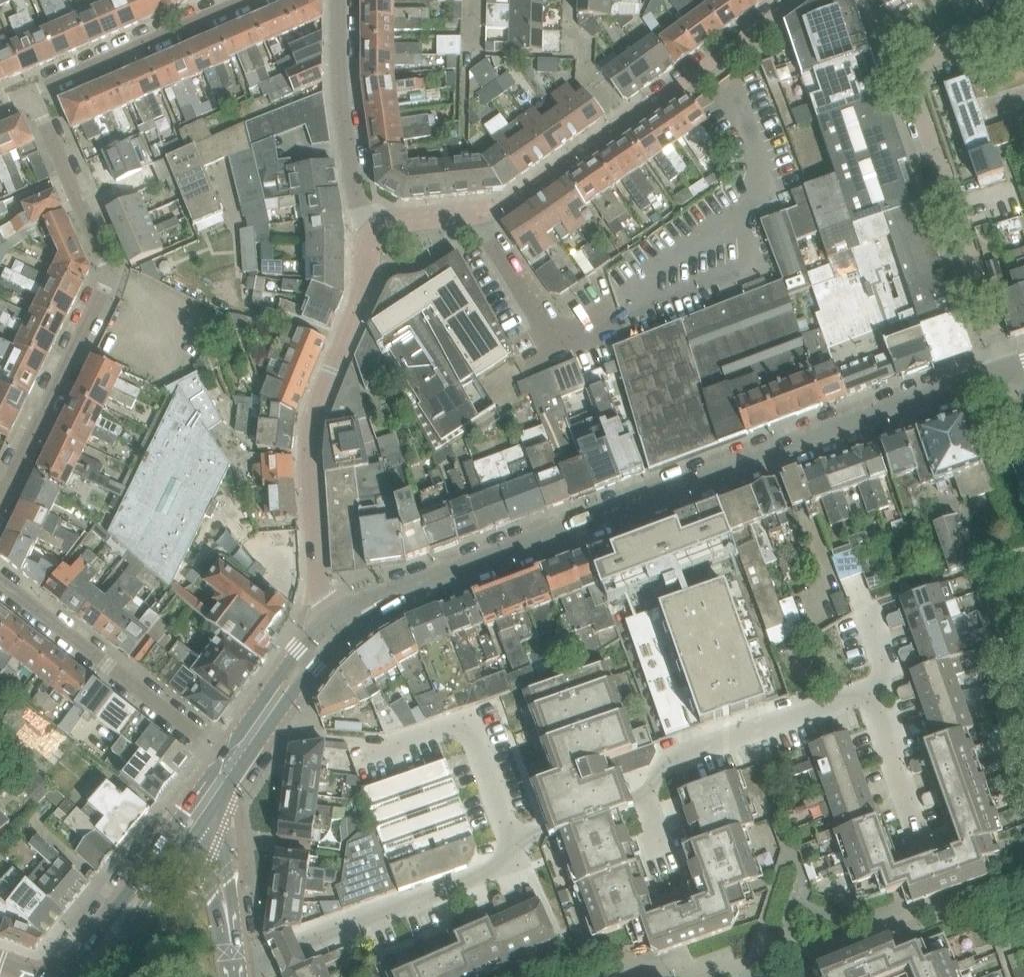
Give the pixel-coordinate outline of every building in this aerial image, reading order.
[(14,0),(20,15),(42,65),(58,58),(46,30),(38,33),(24,0),(14,0)] [(52,1),(52,0),(41,0),(39,1),(41,5),(51,27),(46,30),(58,58),(74,51),(52,1)] [(78,15),(71,18),(63,0),(52,0),(52,1),(74,51),(90,44),(78,15)] [(84,13),(78,15),(90,44),(106,37),(90,0),(78,0),(84,13)] [(106,37),(122,30),(110,1),(110,0),(90,0),(106,37)] [(110,1),(122,30),(138,23),(128,0),(113,0),(110,1)] [(138,23),(154,16),(147,0),(128,0),(138,23)] [(154,16),(173,8),(170,0),(147,0),(154,16)] [(173,8),(191,1),(191,0),(170,0),(173,8)] [(322,18),(322,1),(321,0),(293,0),(282,5),(293,30),(322,18)] [(578,25),(581,28),(594,18),(593,17),(594,14),(617,15),(622,15),(621,3),(639,3),(639,0),(579,0),(579,14),(578,25)] [(642,19),(643,20),(651,14),(652,13),(665,4),(662,0),(652,0),(644,16),(642,19)] [(686,20),(680,25),(698,49),(711,39),(683,0),(671,0),(686,20)] [(694,0),(683,0),(711,39),(725,29),(707,5),(701,9),(694,0)] [(725,0),(713,0),(707,5),(725,29),(739,19),(725,0)] [(739,19),(752,9),(746,0),(725,0),(739,19)] [(752,9),(765,0),(746,0),(752,9)] [(871,52),(854,3),(858,0),(857,0),(819,0),(785,24),(788,34),(791,43),(797,59),(802,75),(871,52)] [(974,0),(960,0),(953,5),(964,21),(981,10),(974,0)] [(984,8),(996,0),(978,0),(984,8)] [(394,8),(394,1),(362,2),(362,19),(422,19),(428,19),(428,8),(422,8),(394,8)] [(456,8),(450,8),(450,19),(458,19),(462,19),(463,2),(456,2),(456,8)] [(265,42),(268,41),(293,30),(282,5),(254,17),(265,42)] [(543,7),(511,6),(496,5),(487,5),(486,27),(510,28),(510,29),(542,30),(543,7)] [(42,65),(20,15),(10,20),(19,41),(13,44),(14,46),(25,72),(42,65)] [(622,15),(617,15),(616,19),(622,29),(634,20),(634,16),(622,15)] [(265,42),(254,17),(236,25),(261,84),(271,80),(256,46),(265,42)] [(942,21),(949,31),(955,27),(949,17),(942,21)] [(594,18),(581,28),(587,33),(599,24),(594,18)] [(422,29),(422,19),(362,19),(362,37),(394,36),(394,29),(422,29)] [(450,19),(447,19),(446,27),(458,27),(458,19),(450,19)] [(935,25),(942,35),(949,31),(942,21),(935,25)] [(599,24),(587,33),(593,38),(603,30),(599,24)] [(261,84),(236,25),(220,31),(231,58),(238,55),(246,74),(252,88),(259,85),(261,84)] [(676,64),(698,49),(680,25),(658,40),(676,64)] [(494,44),(494,51),(510,52),(542,52),(542,30),(510,29),(510,42),(494,42),(494,44)] [(232,60),(231,58),(220,31),(202,39),(229,103),(236,100),(230,86),(233,85),(224,64),(232,60)] [(287,61),(279,64),(283,75),(292,71),(323,58),(322,34),(291,47),(294,55),(286,58),(287,61)] [(658,77),(676,64),(658,40),(653,34),(636,47),(658,77)] [(394,36),(362,37),(362,54),(422,54),(422,43),(394,44),(394,36)] [(437,55),(446,55),(455,55),(461,55),(461,37),(437,37),(437,55)] [(917,52),(923,48),(924,47),(917,38),(910,42),(917,52)] [(229,103),(202,39),(186,46),(198,75),(205,72),(214,94),(218,92),(224,106),(229,103)] [(280,44),(271,48),(274,54),(283,51),(280,44)] [(5,81),(25,72),(14,46),(2,51),(0,45),(0,69),(5,81)] [(196,118),(214,110),(209,100),(201,104),(199,99),(190,78),(198,75),(186,46),(168,54),(196,118)] [(636,47),(619,60),(641,90),(658,77),(636,47)] [(871,52),(802,75),(805,85),(811,102),(803,105),(809,123),(817,120),(885,96),(871,52)] [(168,54),(149,62),(161,91),(172,87),(180,106),(173,108),(180,125),(196,118),(168,54)] [(394,74),(394,73),(394,65),(422,65),(422,54),(362,54),(362,78),(394,74)] [(446,55),(446,69),(455,68),(455,55),(446,55)] [(261,84),(259,85),(264,97),(268,95),(271,103),(294,94),(323,82),(323,58),(292,71),(283,75),(271,80),(261,84)] [(538,58),(538,72),(547,72),(548,59),(538,58)] [(492,102),(510,89),(502,78),(500,79),(486,59),(470,71),(484,90),(492,102)] [(557,59),(548,59),(547,72),(557,73),(557,59)] [(627,100),(641,90),(619,60),(603,72),(602,73),(623,99),(627,100)] [(161,91),(149,62),(132,69),(153,120),(163,115),(154,94),(161,91)] [(132,69),(115,77),(128,106),(134,103),(143,124),(137,127),(140,134),(144,133),(156,127),(153,120),(132,69)] [(455,72),(445,73),(446,88),(455,87),(455,72)] [(988,96),(1000,93),(994,72),(990,73),(982,76),(988,96)] [(508,73),(502,78),(510,89),(517,84),(508,73)] [(394,77),(394,74),(362,78),(362,81),(365,98),(425,90),(423,79),(395,83),(394,77)] [(982,76),(968,80),(975,100),(988,96),(982,76)] [(115,77),(100,83),(121,131),(126,143),(137,138),(132,127),(130,127),(122,108),(128,106),(115,77)] [(945,85),(945,87),(953,109),(975,101),(975,100),(968,80),(967,78),(946,85),(945,85)] [(100,83),(83,90),(95,120),(102,134),(109,151),(126,143),(121,131),(100,83)] [(605,116),(584,90),(577,96),(569,84),(561,89),(588,128),(605,116)] [(571,140),(588,128),(561,89),(552,96),(560,107),(552,113),(571,140)] [(83,90),(60,100),(72,129),(81,125),(88,140),(95,137),(102,155),(105,153),(109,151),(102,134),(95,120),(83,90)] [(367,116),(398,112),(397,104),(398,104),(426,100),(425,90),(365,98),(367,116)] [(485,107),(492,102),(484,90),(477,96),(485,107)] [(325,105),(323,92),(298,102),(300,109),(325,105)] [(689,94),(674,104),(709,155),(717,149),(703,129),(701,126),(707,121),(693,101),(689,94)] [(817,120),(836,176),(852,218),(882,208),(908,288),(933,365),(971,351),(923,209),(913,212),(898,165),(908,162),(885,96),(817,120)] [(975,101),(953,109),(961,132),(984,124),(975,101)] [(306,125),(304,121),(300,109),(298,102),(287,106),(295,129),(306,125)] [(674,104),(659,115),(678,142),(685,137),(701,160),(709,155),(674,104)] [(325,105),(300,109),(304,121),(327,117),(325,105)] [(481,122),(469,105),(469,119),(474,126),(481,122)] [(295,129),(287,106),(277,110),(285,133),(295,129)] [(571,140),(552,113),(543,119),(535,108),(527,113),(554,152),(571,140)] [(277,110),(266,114),(275,137),(285,133),(277,110)] [(398,112),(367,116),(368,118),(369,130),(370,133),(430,125),(428,115),(399,118),(398,112)] [(536,164),(554,152),(527,113),(518,119),(509,126),(536,164)] [(266,114),(256,118),(265,141),(275,137),(266,114)] [(672,146),(678,142),(659,115),(644,125),(679,176),(688,169),(672,146)] [(39,183),(50,178),(23,116),(5,124),(17,150),(21,161),(28,158),(39,183)] [(328,129),(327,117),(304,121),(306,125),(308,133),(328,129)] [(251,146),(265,141),(256,118),(245,122),(251,146)] [(213,137),(205,119),(178,131),(186,149),(213,137)] [(1009,120),(998,124),(1004,144),(1015,140),(1009,120)] [(213,137),(186,149),(166,158),(178,188),(179,189),(183,198),(194,225),(223,213),(204,167),(228,156),(238,155),(252,152),(251,146),(245,122),(213,137)] [(19,176),(9,154),(17,150),(5,124),(0,126),(0,155),(16,192),(25,189),(19,176)] [(492,138),(500,149),(519,176),(536,164),(509,126),(508,124),(500,130),(501,131),(492,138)] [(984,124),(961,132),(969,156),(992,148),(985,128),(984,124)] [(998,124),(985,128),(992,148),(1004,144),(998,124)] [(430,125),(370,133),(373,152),(404,147),(403,141),(432,137),(430,125)] [(679,176),(644,125),(629,135),(648,163),(654,158),(670,182),(679,176)] [(312,145),(330,142),(328,129),(308,133),(312,145)] [(629,135),(612,147),(651,204),(654,208),(660,204),(652,194),(654,192),(638,169),(648,163),(629,135)] [(109,151),(105,153),(117,181),(153,166),(152,164),(140,137),(137,138),(126,143),(109,151)] [(181,147),(177,138),(164,144),(167,153),(181,147)] [(404,147),(373,152),(377,186),(378,186),(398,198),(404,202),(502,191),(502,188),(483,161),(478,164),(421,171),(409,172),(407,156),(418,154),(465,146),(459,139),(404,147)] [(167,153),(164,144),(163,141),(150,147),(155,158),(167,153)] [(651,204),(647,198),(612,147),(597,157),(616,185),(621,182),(641,211),(651,204)] [(992,148),(969,156),(976,176),(976,175),(977,179),(986,176),(994,173),(1003,170),(997,152),(993,153),(992,148)] [(500,149),(483,161),(502,188),(519,176),(500,149)] [(0,155),(0,178),(2,183),(4,182),(9,195),(16,192),(0,155)] [(582,168),(617,218),(625,213),(609,190),(616,185),(597,157),(582,168)] [(166,158),(152,164),(153,166),(160,183),(166,180),(174,177),(166,158)] [(265,170),(257,171),(265,202),(279,200),(338,191),(333,161),(292,167),(291,159),(279,161),(264,163),(265,170)] [(255,162),(234,167),(246,217),(249,228),(255,227),(269,225),(270,225),(267,211),(265,202),(257,171),(255,162)] [(582,168),(567,178),(586,205),(591,201),(615,235),(624,228),(617,218),(582,168)] [(719,170),(704,180),(708,187),(724,176),(719,170)] [(994,173),(998,183),(1006,180),(1003,170),(994,173)] [(994,173),(986,176),(989,186),(998,183),(994,173)] [(828,259),(852,251),(862,247),(852,218),(836,176),(806,185),(804,186),(805,189),(819,233),(828,259)] [(986,176),(977,179),(981,188),(989,186),(986,176)] [(174,177),(166,180),(172,192),(179,189),(178,188),(174,177)] [(587,207),(586,205),(567,178),(550,190),(578,229),(586,224),(578,213),(587,207)] [(708,187),(703,179),(688,189),(693,197),(708,187)] [(682,205),(693,197),(688,189),(673,199),(676,203),(682,205)] [(783,282),(782,283),(787,297),(789,296),(812,288),(796,242),(819,233),(805,189),(792,194),(798,209),(761,222),(783,282)] [(534,201),(544,215),(554,230),(561,241),(578,229),(550,190),(534,201)] [(5,243),(8,242),(6,239),(19,231),(32,224),(63,207),(56,191),(55,191),(22,206),(26,214),(0,229),(0,246),(5,243)] [(338,191),(279,200),(280,209),(301,206),(303,220),(305,220),(305,219),(341,214),(339,200),(338,195),(338,192),(338,191)] [(139,195),(106,209),(114,228),(147,213),(139,195)] [(554,230),(544,215),(534,201),(518,212),(545,252),(553,246),(546,235),(554,230)] [(933,365),(908,288),(882,208),(852,218),(862,247),(852,251),(859,271),(895,376),(896,378),(933,365)] [(505,221),(501,223),(502,225),(504,228),(521,252),(529,246),(537,257),(545,252),(518,212),(505,221)] [(58,249),(77,240),(65,213),(46,221),(58,249)] [(147,213),(114,228),(121,246),(155,231),(154,227),(147,213)] [(341,214),(305,219),(305,220),(306,240),(344,241),(344,233),(341,214)] [(177,218),(165,223),(168,230),(180,225),(177,218)] [(1023,232),(1021,226),(1018,218),(1006,222),(993,226),(996,234),(1009,230),(1011,236),(1023,232)] [(992,222),(982,225),(987,237),(996,234),(993,226),(992,222)] [(168,230),(165,223),(154,227),(155,231),(121,246),(129,264),(163,250),(157,235),(168,230)] [(32,224),(19,231),(27,236),(32,238),(38,235),(32,224)] [(269,225),(255,227),(255,237),(270,235),(269,225)] [(8,242),(5,243),(11,246),(13,247),(27,236),(19,231),(6,239),(8,242)] [(61,255),(55,267),(70,275),(71,273),(85,280),(90,270),(77,240),(58,249),(61,255)] [(344,241),(306,240),(307,262),(344,263),(344,241)] [(5,243),(0,246),(0,264),(11,246),(5,243)] [(588,244),(580,249),(581,251),(595,271),(603,265),(596,255),(588,244)] [(447,246),(439,252),(445,260),(453,254),(447,246)] [(1023,315),(1023,247),(1004,254),(1015,289),(1023,315)] [(274,250),(262,250),(262,260),(274,260),(274,250)] [(603,250),(596,255),(603,265),(611,260),(603,250)] [(445,261),(431,270),(427,273),(423,274),(418,276),(414,277),(409,277),(405,277),(396,279),(387,288),(368,328),(382,354),(415,416),(434,455),(451,446),(450,444),(468,433),(463,427),(479,417),(464,389),(478,380),(513,357),(514,356),(458,252),(445,261)] [(274,260),(262,260),(262,273),(283,276),(283,261),(274,260)] [(1015,289),(1008,291),(997,260),(986,263),(996,296),(1010,338),(1023,333),(1023,315),(1015,289)] [(552,261),(536,273),(549,293),(560,295),(571,288),(564,277),(552,261)] [(344,263),(307,262),(308,280),(344,292),(344,263)] [(28,265),(23,276),(75,301),(83,284),(70,278),(71,276),(70,276),(70,275),(55,267),(51,276),(28,265)] [(7,268),(2,278),(41,297),(37,304),(36,306),(35,307),(50,315),(52,312),(66,319),(75,301),(23,276),(7,268)] [(832,358),(846,397),(882,383),(881,381),(895,376),(859,271),(812,288),(821,312),(816,314),(832,358)] [(571,272),(564,277),(571,288),(578,282),(571,272)] [(257,276),(255,288),(265,290),(267,278),(257,276)] [(283,279),(282,291),(309,294),(307,299),(337,313),(344,296),(344,292),(308,280),(308,281),(283,279)] [(753,431),(797,415),(823,405),(806,361),(810,359),(808,355),(802,337),(803,337),(798,322),(789,296),(787,297),(782,283),(629,341),(614,347),(618,363),(621,373),(621,375),(649,471),(753,431)] [(255,288),(252,302),(257,304),(261,306),(265,290),(255,288)] [(280,298),(279,311),(289,314),(289,313),(300,318),(330,330),(337,313),(307,299),(303,308),(280,298)] [(5,313),(57,338),(65,322),(65,320),(66,319),(52,312),(50,315),(35,307),(32,314),(10,303),(0,299),(0,311),(5,313)] [(1,322),(23,333),(18,342),(17,343),(17,345),(31,352),(33,349),(48,356),(57,338),(5,313),(0,311),(0,322),(1,322)] [(230,314),(231,317),(236,331),(243,329),(246,317),(230,314)] [(246,317),(243,329),(259,333),(262,320),(246,317)] [(798,322),(803,337),(810,334),(805,319),(798,322)] [(279,341),(284,343),(319,357),(326,339),(298,328),(284,325),(279,341)] [(356,355),(355,355),(355,356),(366,390),(382,354),(368,328),(364,336),(366,337),(360,345),(359,346),(362,348),(356,355)] [(803,337),(802,337),(808,355),(810,359),(806,361),(823,405),(846,397),(832,358),(820,363),(810,334),(803,337)] [(38,376),(46,359),(47,358),(48,356),(33,349),(31,352),(17,345),(16,347),(0,339),(0,358),(38,376)] [(199,372),(200,375),(222,365),(213,342),(196,368),(198,372),(199,372)] [(319,357),(284,343),(281,350),(274,347),(270,358),(273,359),(284,364),(312,375),(319,357)] [(84,374),(136,400),(140,391),(118,380),(122,372),(93,357),(93,356),(92,356),(84,374)] [(4,371),(0,380),(0,383),(13,390),(15,387),(30,394),(38,376),(0,358),(0,369),(4,371)] [(273,359),(267,373),(265,377),(304,393),(312,375),(284,364),(273,359)] [(576,359),(550,369),(561,399),(587,388),(576,359)] [(249,362),(235,367),(240,380),(254,375),(249,362)] [(618,363),(605,368),(608,377),(621,373),(618,363)] [(351,364),(327,425),(357,420),(369,418),(367,412),(352,364),(351,364)] [(543,427),(571,499),(595,490),(572,428),(561,399),(550,369),(528,378),(544,426),(543,427)] [(144,567),(160,582),(169,590),(170,589),(173,583),(172,583),(180,567),(180,568),(181,566),(180,566),(188,551),(189,550),(189,549),(196,534),(197,534),(197,533),(197,532),(204,517),(205,517),(206,516),(205,515),(213,500),(214,499),(213,499),(221,483),(222,482),(221,482),(229,466),(230,466),(230,465),(230,464),(210,434),(224,424),(200,375),(199,372),(198,372),(161,391),(168,394),(177,398),(168,415),(159,434),(149,452),(140,471),(130,490),(118,514),(108,535),(108,536),(111,539),(127,553),(144,567)] [(75,391),(74,393),(105,408),(105,406),(110,398),(132,408),(136,400),(84,374),(75,391)] [(268,383),(266,388),(262,398),(264,399),(296,413),(304,393),(265,377),(264,381),(268,383)] [(19,415),(28,397),(29,395),(30,394),(15,387),(13,390),(0,383),(0,405),(19,415)] [(606,384),(588,391),(598,418),(622,481),(645,472),(633,439),(627,441),(606,384)] [(74,394),(66,411),(118,437),(122,428),(100,417),(104,409),(105,408),(74,393),(74,394)] [(168,394),(160,411),(168,415),(177,398),(168,394)] [(264,399),(263,405),(252,404),(253,398),(233,396),(239,411),(237,421),(261,423),(262,422),(295,426),(296,413),(264,399)] [(8,437),(19,415),(0,405),(0,433),(8,437)] [(57,429),(56,431),(86,445),(87,444),(91,436),(113,447),(118,437),(66,411),(57,429)] [(168,415),(160,411),(158,411),(149,430),(159,434),(168,415)] [(918,431),(906,435),(921,486),(936,481),(939,490),(947,487),(944,478),(955,474),(962,496),(969,493),(971,498),(992,491),(967,416),(966,414),(918,431)] [(598,418),(572,428),(595,490),(622,481),(598,418)] [(327,425),(324,456),(325,473),(353,468),(369,465),(357,420),(327,425)] [(261,423),(237,421),(236,431),(249,432),(249,434),(259,436),(258,449),(292,453),(295,426),(262,422),(261,423)] [(547,508),(571,499),(543,427),(518,435),(522,445),(523,446),(547,508)] [(140,448),(141,448),(149,452),(159,434),(149,430),(140,448)] [(55,432),(47,449),(99,475),(104,466),(81,455),(85,447),(86,445),(56,431),(55,432)] [(380,450),(397,446),(393,433),(376,438),(380,450)] [(889,440),(880,443),(904,514),(916,510),(910,490),(921,486),(906,435),(903,436),(889,440)] [(877,444),(858,451),(869,483),(879,510),(890,506),(880,479),(888,476),(877,444)] [(531,514),(544,509),(547,508),(523,446),(522,445),(507,450),(531,514)] [(395,500),(398,514),(406,561),(430,552),(418,517),(417,513),(403,465),(397,446),(380,450),(384,462),(395,500)] [(451,446),(434,455),(439,467),(455,457),(451,446)] [(141,448),(132,468),(140,471),(149,452),(141,448)] [(47,449),(38,468),(53,475),(51,479),(66,486),(72,474),(126,499),(130,490),(123,486),(99,475),(47,449)] [(531,514),(507,450),(491,456),(513,521),(531,514)] [(858,451),(822,463),(838,511),(841,517),(850,514),(848,508),(850,505),(847,497),(844,496),(843,492),(850,489),(859,486),(869,483),(858,451)] [(264,479),(264,486),(278,485),(278,482),(294,481),(292,458),(276,459),(276,456),(262,457),(262,464),(251,465),(252,479),(264,479)] [(513,521),(491,456),(475,462),(478,471),(496,527),(513,521)] [(474,460),(464,463),(476,496),(469,499),(480,533),(496,527),(478,471),(475,462),(474,460)] [(406,561),(398,514),(395,500),(384,462),(369,465),(353,468),(359,502),(361,522),(350,523),(353,568),(406,561)] [(822,463),(802,470),(813,502),(822,499),(827,515),(838,511),(822,463)] [(1014,467),(1022,488),(1023,487),(1023,464),(1014,467)] [(446,485),(439,467),(428,472),(432,488),(417,492),(423,511),(417,513),(418,517),(430,552),(458,541),(450,505),(446,485)] [(123,486),(130,490),(140,471),(132,468),(123,486)] [(359,502),(353,468),(325,473),(332,567),(342,566),(343,569),(353,568),(350,523),(361,522),(359,502)] [(813,502),(802,470),(798,471),(796,468),(784,473),(785,476),(781,478),(785,488),(788,497),(792,509),(793,508),(796,515),(807,510),(810,518),(818,516),(813,502)] [(480,533),(469,499),(459,470),(449,474),(459,502),(450,505),(458,541),(480,533)] [(36,472),(21,502),(49,515),(54,503),(66,509),(69,503),(36,472)] [(775,480),(750,489),(777,560),(786,583),(788,582),(796,579),(787,556),(791,555),(781,529),(782,529),(781,526),(790,522),(791,524),(797,522),(792,508),(787,510),(775,480)] [(278,485),(264,486),(266,515),(274,514),(275,521),(293,519),(295,519),(296,519),(294,481),(278,482),(278,485)] [(718,502),(733,541),(752,591),(772,583),(765,564),(777,560),(750,489),(718,502)] [(14,517),(64,541),(74,546),(80,537),(68,532),(60,528),(63,522),(49,515),(21,502),(14,517)] [(732,542),(733,541),(718,502),(587,551),(602,590),(603,590),(608,603),(737,555),(732,542)] [(109,510),(99,529),(108,536),(108,535),(118,514),(109,510)] [(967,543),(971,536),(964,532),(959,534),(952,515),(934,523),(943,550),(962,544),(967,543)] [(60,549),(68,553),(74,546),(64,541),(14,517),(7,533),(35,546),(39,539),(60,549)] [(907,532),(903,519),(890,523),(892,528),(895,536),(907,532)] [(91,531),(107,545),(111,539),(108,536),(99,529),(95,525),(91,531)] [(876,530),(867,533),(871,544),(895,536),(892,528),(886,530),(886,528),(876,532),(876,530)] [(848,538),(850,545),(852,551),(855,550),(871,544),(867,533),(867,532),(848,538)] [(7,533),(0,548),(0,556),(41,588),(55,569),(42,559),(38,567),(28,562),(35,546),(7,533)] [(992,537),(981,541),(986,556),(997,552),(992,537)] [(123,559),(127,553),(111,539),(107,545),(123,559)] [(969,564),(962,544),(943,550),(947,561),(948,563),(951,571),(952,570),(969,564)] [(831,551),(833,557),(852,551),(850,545),(831,551)] [(64,564),(44,590),(61,603),(96,558),(87,550),(72,570),(64,564)] [(840,581),(863,572),(855,550),(852,551),(833,557),(831,558),(840,581)] [(602,590),(587,551),(569,558),(604,651),(621,641),(611,613),(602,590)] [(96,590),(76,615),(95,630),(144,567),(127,553),(123,559),(131,565),(106,597),(97,590),(96,590)] [(96,558),(61,603),(76,615),(96,590),(97,590),(90,585),(99,573),(106,565),(96,558)] [(569,558),(541,568),(558,612),(564,627),(571,644),(580,665),(604,651),(569,558)] [(170,589),(169,590),(177,597),(182,601),(223,633),(263,664),(268,656),(263,652),(276,636),(269,630),(282,614),(280,612),(285,606),(271,595),(266,601),(238,580),(237,574),(229,568),(224,569),(220,566),(207,584),(212,588),(211,589),(220,596),(216,602),(222,606),(214,616),(175,585),(171,590),(170,589)] [(144,567),(95,630),(114,645),(133,619),(125,613),(145,587),(152,593),(157,586),(160,582),(144,567)] [(541,568),(516,578),(533,621),(539,636),(539,637),(554,631),(548,616),(558,612),(541,568)] [(882,585),(885,584),(885,583),(881,574),(866,579),(870,590),(876,588),(883,586),(882,585)] [(516,578),(497,585),(511,617),(517,631),(522,642),(539,636),(533,621),(516,578)] [(160,582),(157,586),(167,594),(169,590),(160,582)] [(888,615),(887,619),(888,623),(955,600),(948,582),(900,598),(904,608),(898,610),(899,612),(888,615)] [(766,629),(772,646),(803,627),(793,598),(779,602),(772,583),(752,591),(766,629)] [(730,713),(731,715),(767,703),(726,584),(659,607),(701,725),(724,718),(723,716),(730,713)] [(497,585),(472,594),(484,625),(485,627),(496,622),(499,631),(498,632),(513,672),(532,665),(522,642),(517,631),(511,617),(497,585)] [(133,619),(114,645),(130,657),(146,637),(159,620),(177,597),(169,590),(167,594),(157,606),(155,604),(152,609),(140,624),(133,619)] [(842,592),(831,596),(838,616),(849,611),(842,592)] [(472,593),(438,606),(453,643),(478,703),(495,697),(500,695),(511,691),(512,692),(527,686),(538,682),(532,665),(513,672),(507,675),(505,671),(483,680),(479,672),(481,671),(469,640),(479,637),(475,628),(484,625),(472,594),(472,593)] [(955,600),(888,623),(889,627),(893,629),(904,625),(904,627),(910,625),(912,633),(962,615),(956,600),(955,600)] [(405,619),(434,689),(444,714),(476,703),(478,703),(453,643),(438,606),(405,619)] [(13,617),(0,607),(0,635),(13,617)] [(987,608),(977,611),(982,623),(991,620),(987,608)] [(900,649),(898,653),(900,657),(957,636),(968,632),(962,615),(912,633),(916,642),(910,644),(911,646),(900,649)] [(32,632),(13,617),(0,635),(0,648),(1,649),(0,650),(0,660),(2,662),(0,665),(0,674),(32,632)] [(405,619),(378,634),(396,665),(404,679),(414,696),(434,689),(405,619)] [(180,643),(178,645),(165,634),(169,628),(159,620),(146,637),(156,646),(231,704),(263,664),(223,633),(202,661),(180,643)] [(0,674),(0,677),(7,683),(15,672),(18,674),(24,666),(35,676),(55,650),(52,648),(32,632),(0,674)] [(376,636),(355,653),(383,696),(395,689),(393,686),(404,679),(396,665),(378,634),(376,636)] [(963,653),(957,636),(900,657),(901,661),(905,663),(916,659),(916,661),(921,659),(924,667),(958,655),(963,653)] [(156,646),(146,637),(130,657),(141,666),(156,646)] [(156,646),(141,666),(214,723),(217,723),(220,719),(231,704),(156,646)] [(55,650),(35,676),(44,682),(38,689),(39,691),(48,697),(74,664),(55,650)] [(403,729),(390,706),(383,696),(355,653),(337,670),(360,704),(371,699),(385,734),(386,734),(403,729)] [(898,695),(955,675),(964,672),(958,655),(924,667),(910,671),(914,681),(908,683),(909,684),(899,688),(897,692),(897,694),(898,695)] [(75,706),(94,680),(74,664),(48,697),(60,707),(66,699),(75,706)] [(580,886),(637,865),(637,863),(631,848),(635,846),(633,840),(629,841),(628,838),(619,814),(628,811),(622,792),(616,777),(623,775),(626,768),(642,762),(649,766),(655,752),(653,745),(654,745),(653,743),(647,726),(626,733),(623,723),(635,719),(632,709),(619,713),(611,689),(623,685),(620,675),(607,680),(602,666),(544,686),(529,691),(534,704),(521,709),(525,719),(537,715),(544,734),(545,738),(544,739),(533,743),(536,753),(544,750),(549,748),(553,759),(544,762),(526,769),(538,804),(544,803),(549,817),(549,818),(549,819),(550,820),(555,834),(555,835),(555,836),(557,835),(561,834),(580,886)] [(315,701),(321,719),(360,704),(337,670),(337,671),(315,701)] [(899,697),(899,699),(903,701),(914,698),(914,699),(920,698),(923,706),(961,692),(955,675),(898,695),(899,697)] [(75,706),(84,713),(95,722),(97,719),(114,696),(94,680),(75,706)] [(999,684),(988,688),(992,700),(994,699),(1003,696),(999,684)] [(427,720),(444,714),(434,689),(414,696),(427,720)] [(909,726),(910,729),(967,709),(961,692),(923,706),(926,715),(921,717),(921,718),(910,722),(909,726)] [(97,719),(122,739),(123,738),(151,761),(154,757),(177,775),(192,756),(115,696),(114,696),(97,719)] [(404,699),(390,706),(403,729),(418,723),(404,699)] [(75,706),(71,712),(81,719),(84,713),(75,706)] [(932,731),(935,740),(961,730),(981,723),(975,706),(967,709),(910,729),(911,734),(915,735),(926,732),(926,733),(932,731)] [(71,712),(59,727),(69,734),(81,719),(71,712)] [(989,838),(998,834),(961,730),(935,740),(918,745),(922,755),(921,755),(922,757),(911,761),(910,765),(912,772),(916,774),(927,770),(927,772),(928,772),(934,789),(933,789),(934,791),(923,795),(921,799),(924,806),(928,808),(939,804),(939,806),(940,806),(946,823),(945,823),(946,825),(935,829),(933,833),(936,840),(940,842),(951,838),(953,843),(939,848),(917,856),(912,857),(899,862),(888,833),(887,829),(882,816),(877,818),(878,818),(840,832),(841,836),(850,861),(839,865),(842,874),(853,870),(858,882),(852,884),(859,903),(907,886),(913,903),(922,900),(988,877),(991,870),(996,868),(1001,856),(1000,853),(995,855),(989,838)] [(806,772),(817,768),(816,763),(854,750),(848,732),(810,746),(815,760),(804,764),(806,772)] [(122,739),(112,752),(130,766),(123,775),(121,774),(120,775),(156,803),(177,775),(154,757),(151,761),(123,738),(122,739)] [(290,747),(287,768),(327,773),(328,762),(323,761),(324,748),(346,750),(347,744),(325,742),(290,747)] [(816,763),(817,768),(822,780),(860,767),(854,750),(816,763)] [(411,773),(399,777),(363,790),(374,821),(398,889),(399,892),(467,868),(477,848),(446,760),(411,773)] [(804,764),(792,768),(795,776),(806,772),(804,764)] [(826,794),(815,798),(818,806),(821,805),(829,802),(828,797),(866,784),(860,767),(822,780),(826,794)] [(329,785),(330,773),(327,773),(287,768),(284,791),(318,795),(320,784),(329,785)] [(34,771),(15,792),(26,802),(31,797),(45,781),(34,771)] [(678,792),(684,810),(680,811),(682,817),(686,816),(696,843),(741,830),(754,825),(735,772),(678,792)] [(45,781),(31,797),(39,804),(46,797),(53,788),(45,781)] [(109,783),(83,812),(100,827),(97,830),(117,849),(150,810),(124,787),(119,793),(109,783)] [(354,800),(351,785),(344,784),(342,799),(354,800)] [(829,802),(821,805),(825,817),(834,814),(872,801),(866,784),(828,797),(829,802)] [(53,788),(46,797),(59,809),(53,814),(85,842),(75,853),(98,873),(117,849),(97,830),(100,827),(83,812),(55,786),(53,788)] [(284,791),(281,813),(333,820),(334,808),(317,806),(318,795),(284,791)] [(818,806),(815,798),(804,801),(807,810),(818,806)] [(830,840),(841,836),(840,832),(878,818),(877,818),(872,801),(834,814),(838,828),(827,832),(830,840)] [(10,822),(0,812),(0,832),(10,822)] [(333,820),(281,813),(278,837),(319,842),(319,843),(321,830),(331,832),(333,820)] [(359,817),(346,818),(346,836),(360,824),(359,817)] [(335,886),(340,901),(343,909),(398,889),(374,821),(347,845),(341,884),(335,886)] [(682,848),(688,865),(684,867),(686,873),(690,872),(700,899),(758,880),(741,830),(696,843),(682,848)] [(830,840),(827,832),(816,836),(819,844),(830,840)] [(45,859),(26,880),(37,891),(63,914),(90,883),(39,836),(30,845),(45,859)] [(274,865),(273,874),(324,880),(333,881),(335,880),(337,870),(308,867),(310,856),(276,851),(275,857),(274,865)] [(700,899),(693,902),(692,900),(681,894),(676,906),(676,908),(667,911),(655,915),(645,887),(649,886),(647,880),(643,881),(637,865),(580,886),(598,937),(627,927),(632,925),(638,943),(647,940),(651,951),(658,955),(670,951),(688,944),(732,929),(735,922),(731,910),(755,902),(753,895),(751,891),(749,884),(758,881),(758,880),(700,899)] [(831,878),(842,874),(839,865),(828,869),(829,872),(831,878)] [(0,882),(0,900),(3,903),(16,915),(44,938),(44,937),(63,914),(37,891),(26,880),(13,868),(0,882)] [(273,874),(270,899),(304,903),(305,891),(322,894),(324,880),(273,874)] [(538,946),(544,944),(556,938),(544,911),(543,909),(541,906),(539,899),(538,900),(536,895),(533,889),(528,888),(526,889),(532,902),(521,907),(538,946)] [(504,897),(499,895),(497,896),(503,910),(509,907),(504,897)] [(497,913),(503,910),(497,896),(494,897),(492,902),(497,913)] [(282,975),(283,976),(326,976),(328,976),(324,966),(339,960),(342,955),(339,949),(306,964),(303,957),(301,953),(290,928),(301,924),(304,903),(270,899),(266,937),(269,944),(277,963),(282,975)] [(324,916),(335,913),(343,910),(343,909),(340,901),(319,901),(324,916)] [(35,950),(44,938),(16,915),(3,903),(0,906),(0,937),(35,950)] [(521,907),(505,914),(523,953),(538,946),(521,907)] [(471,911),(467,909),(464,910),(470,924),(476,922),(471,911)] [(464,927),(470,924),(464,910),(461,912),(459,917),(464,927)] [(507,960),(523,953),(505,914),(488,922),(507,964),(508,963),(507,960)] [(488,922),(472,929),(490,971),(507,964),(488,922)] [(490,971),(472,929),(454,936),(459,947),(473,976),(477,976),(490,971)] [(442,933),(436,936),(442,950),(445,949),(447,944),(442,933)] [(896,974),(899,973),(909,969),(946,954),(946,953),(951,951),(947,940),(944,933),(905,949),(897,952),(890,936),(867,945),(817,965),(813,973),(808,975),(807,976),(889,976),(896,974)] [(442,950),(436,936),(429,939),(434,949),(439,951),(442,950)] [(444,954),(454,976),(473,976),(459,947),(444,954)] [(408,948),(400,951),(407,965),(411,963),(413,958),(408,948)] [(402,968),(407,965),(400,951),(394,954),(392,955),(397,965),(402,968)] [(428,961),(435,976),(454,976),(444,954),(428,961)] [(946,954),(909,969),(912,976),(937,976),(953,971),(951,966),(946,954)] [(977,965),(976,961),(974,956),(962,961),(966,970),(977,965)] [(413,968),(416,976),(435,976),(428,961),(413,968)] [(962,961),(951,966),(953,971),(955,975),(966,970),(962,961)] [(378,973),(375,966),(365,971),(362,976),(368,976),(378,973)] [(413,968),(393,976),(416,976),(413,968)] [(1023,968),(1013,972),(1015,976),(1023,976),(1023,972),(1023,968)]
